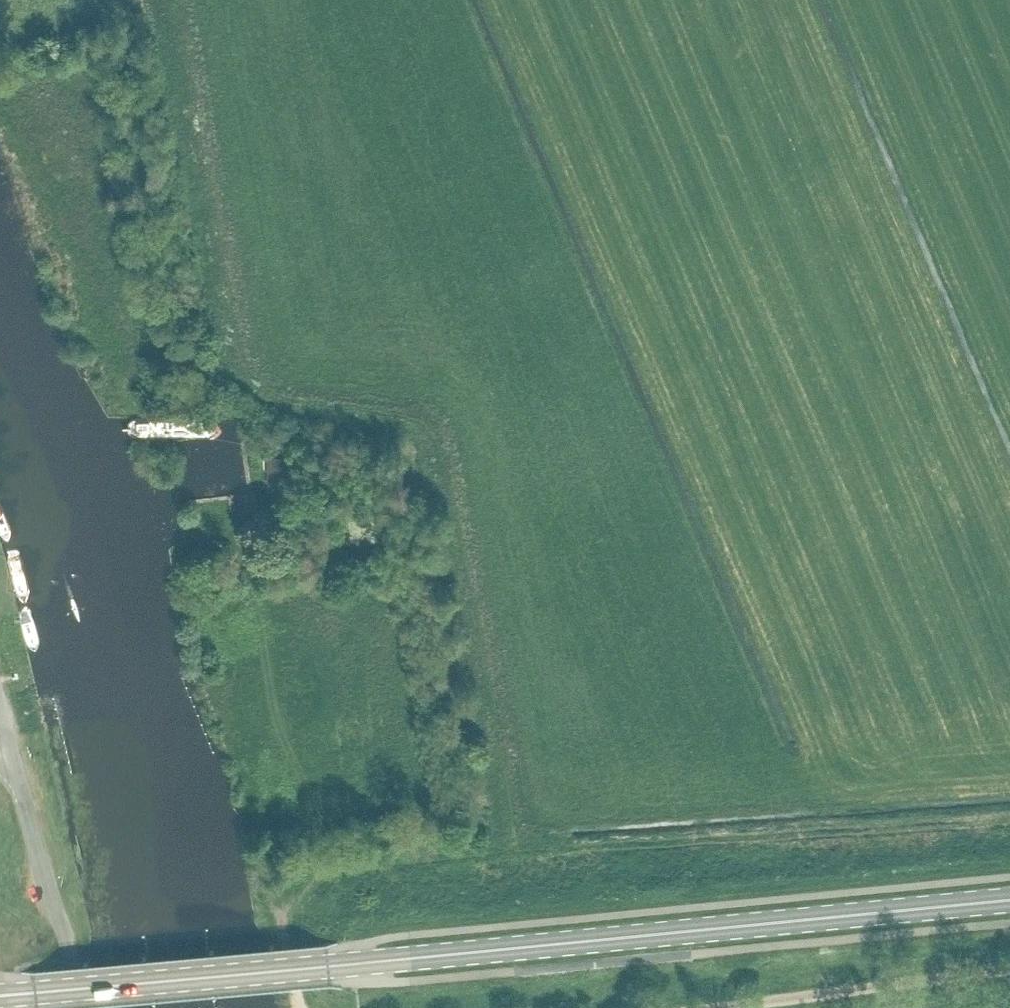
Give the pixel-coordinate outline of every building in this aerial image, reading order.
[(271,440),(270,448),(283,450),(284,441),(271,440)] [(282,452),(265,453),(266,471),(283,470),(282,452)]
